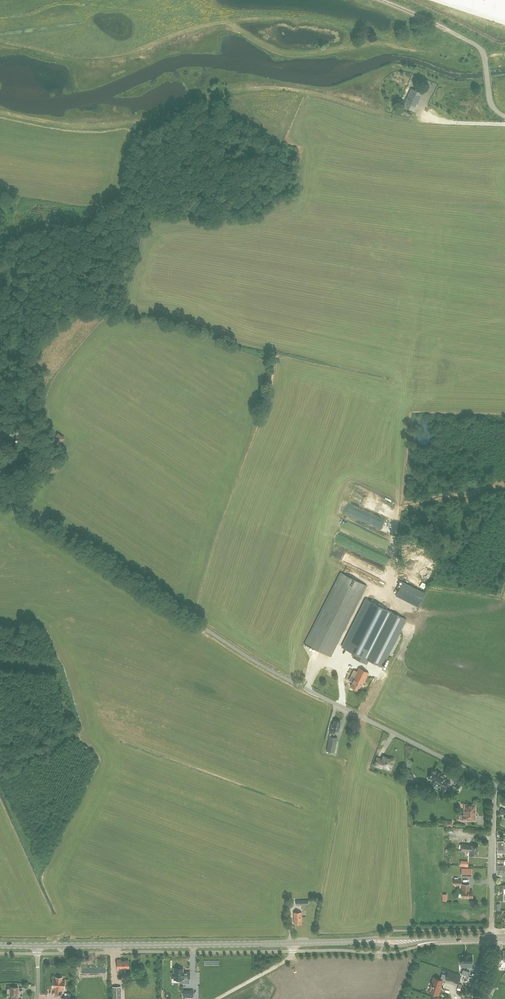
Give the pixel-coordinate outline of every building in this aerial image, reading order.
[(504,19),(504,0),(446,0),(504,19)] [(411,88),(403,106),(415,111),(423,94),(411,88)] [(15,467),(17,462),(11,459),(8,464),(15,467)] [(321,611),(305,643),(331,656),(367,585),(341,572),(321,611)] [(403,581),(396,595),(418,606),(425,593),(403,581)] [(384,601),(386,596),(373,590),(370,596),(375,599),(375,597),(384,601)] [(361,609),(357,619),(361,620),(365,610),(361,609)] [(364,658),(382,667),(396,639),(407,619),(389,610),(378,630),(364,658)] [(348,637),(357,642),(359,636),(360,637),(364,628),(354,624),(348,637)] [(353,682),(351,686),(359,690),(362,684),(363,684),(369,673),(359,668),(357,672),(354,677),(351,676),(349,680),(353,682)] [(336,730),(339,731),(341,722),(334,720),(334,724),(332,723),(330,732),(335,733),(336,730)] [(338,737),(330,736),(327,750),(335,752),(338,737)] [(391,769),(394,761),(395,760),(395,759),(394,759),(394,758),(393,758),(393,757),(392,757),(391,757),(391,758),(390,758),(384,756),(382,760),(377,758),(374,765),(381,768),(382,766),(391,769)] [(444,776),(441,774),(441,773),(437,771),(436,772),(432,770),(428,778),(432,780),(431,783),(435,785),(435,784),(442,787),(440,789),(445,792),(451,782),(446,779),(445,780),(443,779),(444,776)] [(476,821),(476,816),(475,816),(475,804),(464,804),(464,815),(461,815),(461,820),(476,821)] [(462,844),(461,851),(470,852),(470,855),(477,856),(478,846),(462,844)] [(462,890),(462,898),(472,898),(472,890),(469,890),(469,884),(462,884),(462,890)] [(294,912),(294,924),(302,924),(302,912),(294,912)] [(472,956),(460,956),(460,963),(464,963),(464,967),(469,967),(469,966),(472,966),(472,963),(472,956)] [(121,968),(129,968),(129,960),(121,960),(121,959),(117,959),(117,969),(121,969),(121,968)] [(174,979),(179,979),(179,983),(190,983),(190,978),(190,972),(183,972),(183,968),(182,968),(182,967),(178,967),(178,968),(174,968),(174,973),(172,973),(171,978),(174,978),(174,979)] [(448,972),(447,975),(446,979),(449,980),(450,979),(455,981),(455,982),(458,983),(460,976),(448,972)] [(62,977),(59,977),(59,980),(53,979),(53,987),(56,987),(56,989),(55,989),(55,994),(62,994),(62,989),(61,989),(62,987),(65,988),(65,980),(62,980),(62,977)] [(442,980),(433,977),(429,991),(438,994),(442,980)] [(18,992),(18,987),(11,986),(11,994),(11,998),(18,998),(19,992),(18,992)] [(121,986),(113,986),(113,998),(121,998),(121,986)]
